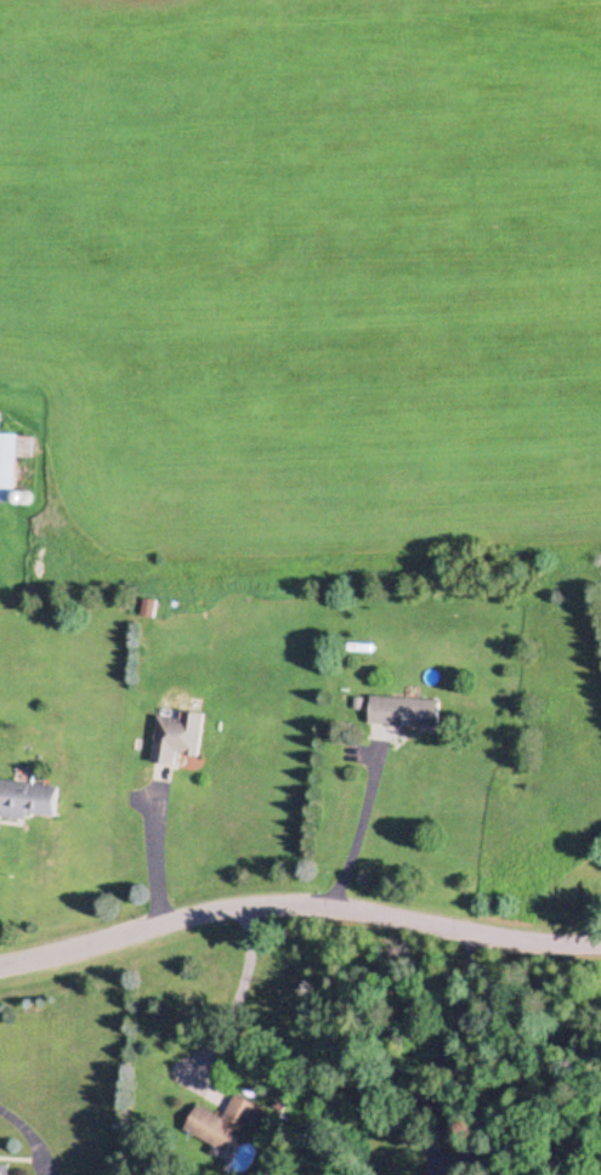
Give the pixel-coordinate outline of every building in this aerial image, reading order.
[(16,503),(17,456),(30,456),(30,436),(0,435),(1,413),(0,413),(0,503),(16,503)] [(441,729),(442,701),(372,700),(372,728),(441,729)] [(205,716),(160,712),(154,765),(179,768),(180,756),(201,758),(205,716)] [(29,822),(29,817),(59,818),(61,787),(0,783),(0,821),(29,822)] [(188,1135),(250,1166),(260,1146),(245,1139),(260,1110),(238,1099),(227,1120),(202,1107),(188,1135)]
